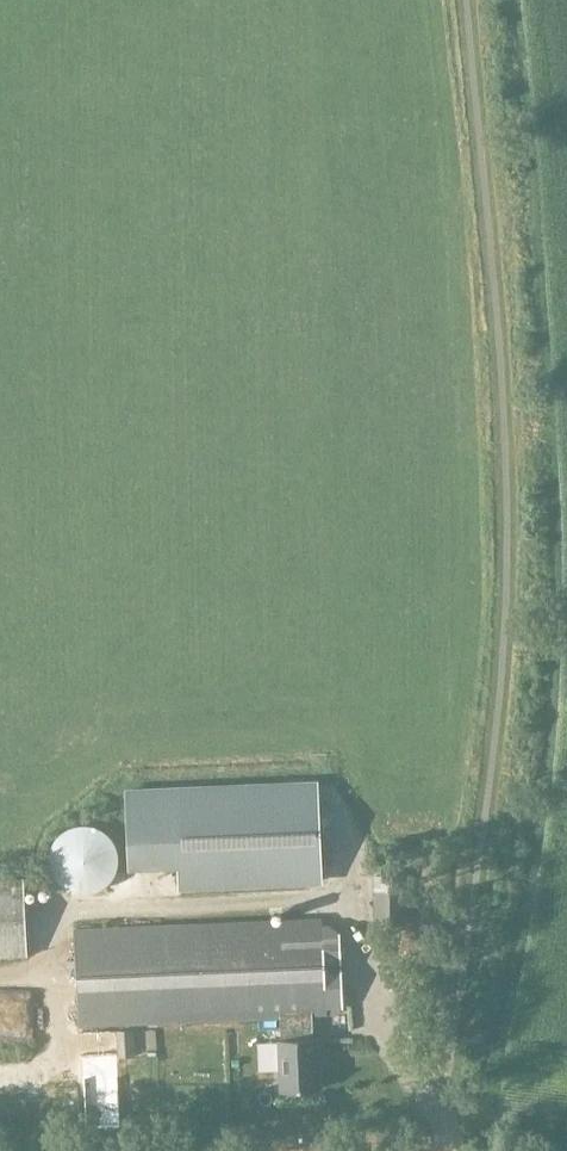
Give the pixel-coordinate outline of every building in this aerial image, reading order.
[(318,882),(314,785),(124,793),(127,870),(177,868),(178,888),(318,882)] [(90,826),(83,825),(76,825),(71,827),(64,829),(60,833),(56,837),(51,843),(49,849),(47,856),(47,862),(49,871),(53,878),(58,884),(64,889),(71,893),(75,894),(86,893),(94,891),(101,888),(107,882),(111,876),(115,869),(117,863),(116,852),(112,844),(108,837),(102,831),(96,828),(90,826)] [(371,926),(402,924),(404,874),(372,875),(372,892),(371,926)] [(22,879),(0,880),(0,957),(25,956),(22,879)] [(77,1026),(256,1018),(256,1026),(280,1025),(280,1041),(277,1042),(279,1092),(317,1090),(315,1040),(311,1040),(310,1016),(324,1015),(319,920),(73,931),(77,1026)] [(132,1030),(115,1030),(116,1057),(133,1056),(132,1030)] [(24,1089),(15,1051),(0,1054),(0,1094),(24,1089)]
